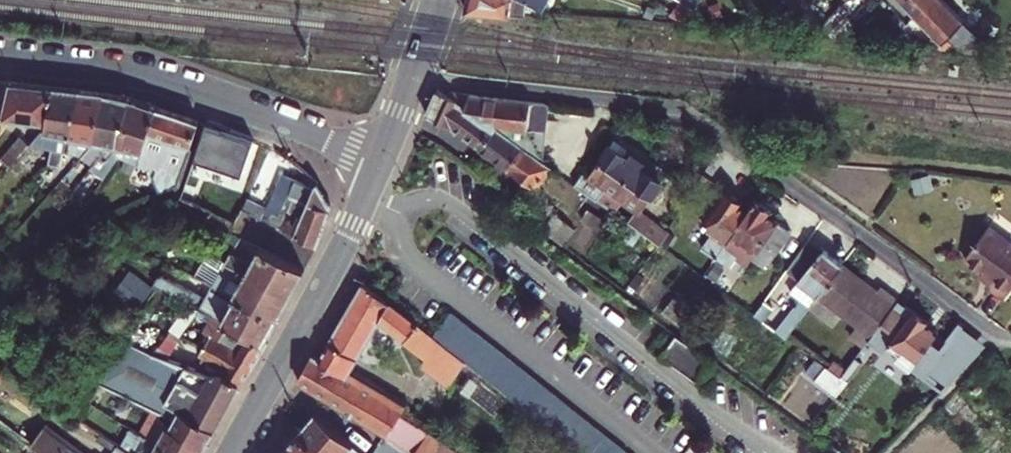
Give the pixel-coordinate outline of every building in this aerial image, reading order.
[(522,15),(524,0),(466,0),(463,8),(522,15)] [(524,0),(541,9),(546,0),(524,0)] [(680,1),(688,6),(692,9),(698,0),(678,0),(680,1)] [(805,0),(788,0),(798,8),(805,0)] [(901,1),(915,14),(925,4),(929,7),(936,0),(902,0),(901,1)] [(915,14),(939,39),(945,34),(961,43),(975,38),(978,34),(944,0),(936,0),(929,7),(925,4),(915,14)] [(688,6),(680,1),(673,12),(680,17),(688,6)] [(11,129),(13,118),(36,121),(21,137),(19,136),(0,158),(0,161),(8,168),(18,157),(46,123),(54,87),(1,81),(0,87),(0,117),(3,117),(1,128),(11,129)] [(60,165),(62,157),(64,150),(66,151),(80,90),(54,87),(46,123),(18,157),(26,164),(40,147),(54,150),(51,163),(60,165)] [(427,111),(462,135),(464,132),(458,127),(469,111),(447,95),(437,88),(427,111)] [(89,147),(104,92),(80,90),(66,151),(64,150),(62,157),(69,157),(70,152),(82,155),(89,147)] [(447,95),(469,111),(492,127),(496,97),(447,90),(447,95)] [(130,98),(104,92),(89,147),(93,149),(84,162),(91,168),(101,156),(106,160),(112,153),(116,146),(130,98)] [(537,160),(545,104),(496,97),(492,127),(519,146),(537,160)] [(118,156),(137,164),(156,107),(130,98),(116,146),(112,153),(118,156)] [(160,180),(175,185),(199,121),(156,107),(137,164),(162,174),(160,180)] [(478,147),(492,127),(469,111),(458,127),(464,132),(462,135),(478,147)] [(223,126),(207,121),(193,160),(241,176),(253,141),(221,130),(223,126)] [(492,127),(478,147),(505,167),(519,146),(492,127)] [(614,136),(610,141),(615,145),(620,140),(614,136)] [(622,201),(633,210),(638,213),(641,210),(662,180),(646,168),(650,162),(620,140),(615,145),(610,141),(586,175),(580,170),(578,174),(571,183),(613,213),(622,201)] [(519,146),(505,167),(536,188),(550,168),(537,160),(519,146)] [(537,160),(550,168),(571,183),(578,174),(545,150),(537,160)] [(101,156),(91,168),(97,173),(106,160),(101,156)] [(8,168),(0,161),(0,178),(8,168)] [(667,174),(650,162),(646,168),(662,180),(667,174)] [(78,185),(85,190),(97,173),(91,168),(78,185)] [(247,199),(242,208),(276,224),(279,218),(289,196),(297,180),(285,175),(271,204),(264,201),(261,206),(247,199)] [(318,244),(332,210),(328,201),(318,185),(316,189),(297,180),(289,196),(308,205),(307,207),(290,200),(285,210),(293,214),(290,220),(287,218),(286,221),(279,218),(276,224),(318,244)] [(723,244),(747,211),(739,205),(742,201),(727,190),(704,223),(713,230),(701,246),(715,256),(723,244)] [(169,205),(165,198),(163,198),(135,212),(150,219),(169,205)] [(770,211),(755,200),(747,211),(723,244),(746,261),(759,242),(774,253),(789,232),(767,216),(770,211)] [(276,224),(242,208),(239,214),(234,223),(209,212),(203,225),(216,231),(219,226),(238,235),(230,249),(224,246),(219,256),(291,292),(318,244),(276,224)] [(580,217),(600,232),(606,223),(586,208),(580,217)] [(660,224),(641,210),(638,213),(633,210),(625,222),(650,239),(660,224)] [(554,211),(541,225),(561,244),(574,229),(554,211)] [(662,225),(660,224),(650,239),(651,240),(662,225)] [(966,257),(993,277),(988,283),(1006,296),(1010,289),(1010,240),(989,224),(966,257)] [(669,230),(662,225),(651,240),(658,245),(669,230)] [(219,226),(216,231),(207,250),(210,252),(219,256),(224,246),(230,249),(238,235),(219,226)] [(676,238),(667,252),(675,257),(684,244),(676,238)] [(787,270),(800,280),(823,249),(811,239),(787,270)] [(818,295),(842,263),(823,249),(800,280),(791,291),(801,299),(777,330),(786,336),(818,295)] [(197,275),(213,283),(278,317),(291,292),(219,256),(210,252),(205,260),(197,275)] [(842,263),(818,295),(870,337),(895,304),(898,300),(884,290),(881,294),(842,263)] [(190,304),(265,342),(278,317),(213,283),(205,297),(164,275),(158,277),(154,283),(145,286),(136,298),(145,304),(157,287),(190,304)] [(440,341),(362,280),(328,340),(357,356),(379,318),(428,357),(440,341)] [(697,303),(679,290),(663,311),(681,325),(697,303)] [(764,300),(754,314),(762,319),(772,306),(764,300)] [(870,337),(864,345),(877,356),(888,342),(900,352),(897,356),(940,390),(965,366),(942,348),(947,343),(945,341),(939,350),(930,343),(936,334),(931,329),(926,336),(921,331),(927,322),(898,300),(895,304),(870,337)] [(212,331),(210,334),(237,349),(231,359),(249,370),(265,342),(190,304),(181,317),(193,325),(198,320),(212,331)] [(510,392),(521,401),(587,452),(626,452),(627,452),(604,433),(449,311),(433,332),(510,392)] [(210,334),(212,331),(198,320),(193,325),(205,334),(209,336),(210,334)] [(927,322),(921,331),(926,336),(931,329),(933,327),(927,322)] [(957,323),(945,341),(947,343),(942,348),(965,366),(987,345),(957,323)] [(168,359),(181,336),(171,330),(155,353),(168,359)] [(0,336),(0,356),(13,339),(4,331),(0,336)] [(709,359),(671,331),(656,353),(693,380),(709,359)] [(226,377),(240,384),(241,384),(249,370),(231,359),(237,349),(210,334),(209,336),(199,354),(207,359),(199,372),(206,375),(226,377)] [(110,388),(152,407),(160,411),(166,414),(167,413),(171,406),(215,429),(240,384),(226,377),(206,375),(199,372),(168,359),(155,353),(120,338),(91,379),(103,384),(110,388)] [(319,357),(347,373),(357,356),(328,340),(319,357)] [(439,365),(451,350),(440,341),(428,357),(439,365)] [(451,350),(439,365),(427,381),(462,404),(472,391),(484,376),(451,350)] [(387,432),(399,411),(403,406),(347,373),(319,357),(311,352),(297,378),(387,432)] [(816,378),(836,395),(847,380),(841,375),(826,365),(816,378)] [(854,370),(848,366),(841,375),(847,380),(854,370)] [(484,376),(472,391),(503,416),(516,401),(484,376)] [(91,379),(79,395),(90,402),(103,384),(91,379)] [(103,384),(90,402),(97,406),(110,388),(103,384)] [(175,417),(169,427),(206,446),(215,429),(171,406),(167,413),(175,417)] [(415,421),(441,437),(451,423),(426,406),(415,421)] [(158,416),(160,411),(152,407),(149,412),(158,416)] [(316,411),(299,431),(324,452),(366,452),(316,411)] [(387,432),(418,452),(430,452),(441,437),(415,421),(399,411),(387,432)] [(164,419),(158,416),(148,436),(175,452),(202,452),(206,446),(169,427),(167,426),(164,419)] [(31,443),(45,452),(87,452),(46,423),(31,443)] [(148,436),(132,427),(120,446),(131,452),(175,452),(148,436)] [(299,431),(284,448),(289,452),(324,452),(299,431)] [(120,446),(116,444),(110,452),(131,452),(120,446)]
